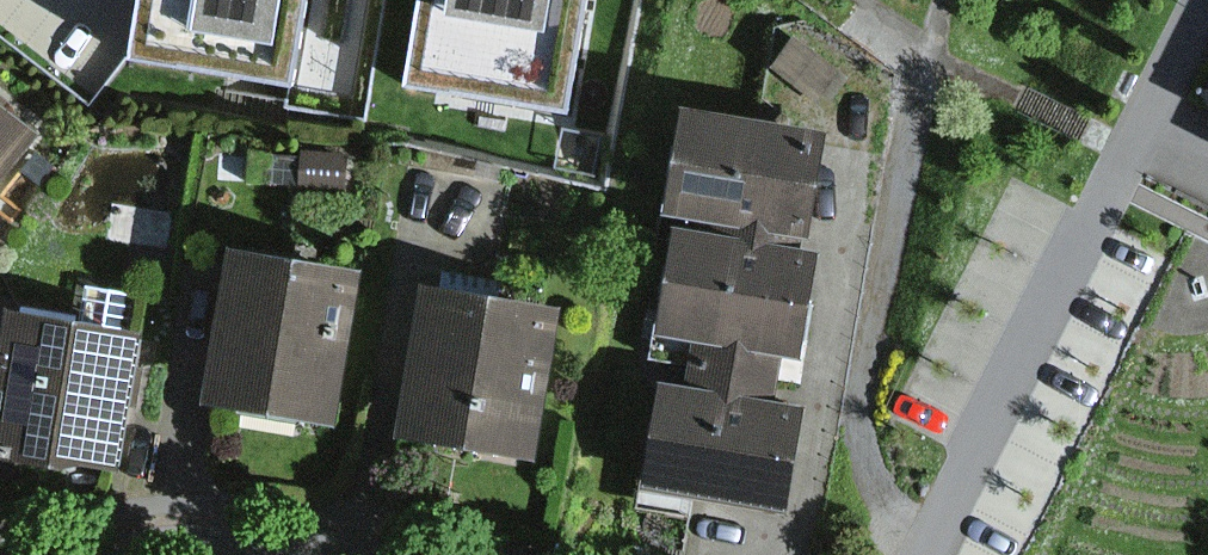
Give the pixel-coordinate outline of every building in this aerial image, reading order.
[(305,0),(126,0),(122,45),(299,61),(305,0)] [(405,81),(594,110),(611,0),(418,0),(405,81)] [(808,33),(786,61),(833,99),(855,71),(808,33)] [(828,121),(677,99),(661,207),(735,218),(734,229),(779,235),(781,224),(812,229),(828,121)] [(31,149),(0,125),(0,189),(31,149)] [(734,229),(676,219),(658,330),(701,337),(698,360),(785,373),(790,348),(803,350),(820,242),(779,235),(734,229)] [(202,407),(335,424),(355,276),(221,259),(202,407)] [(407,288),(389,437),(535,454),(553,306),(407,288)] [(114,474),(130,336),(3,321),(0,349),(0,461),(114,474)] [(785,373),(698,360),(696,379),(662,374),(645,486),(788,507),(804,397),(782,394),(785,373)]
